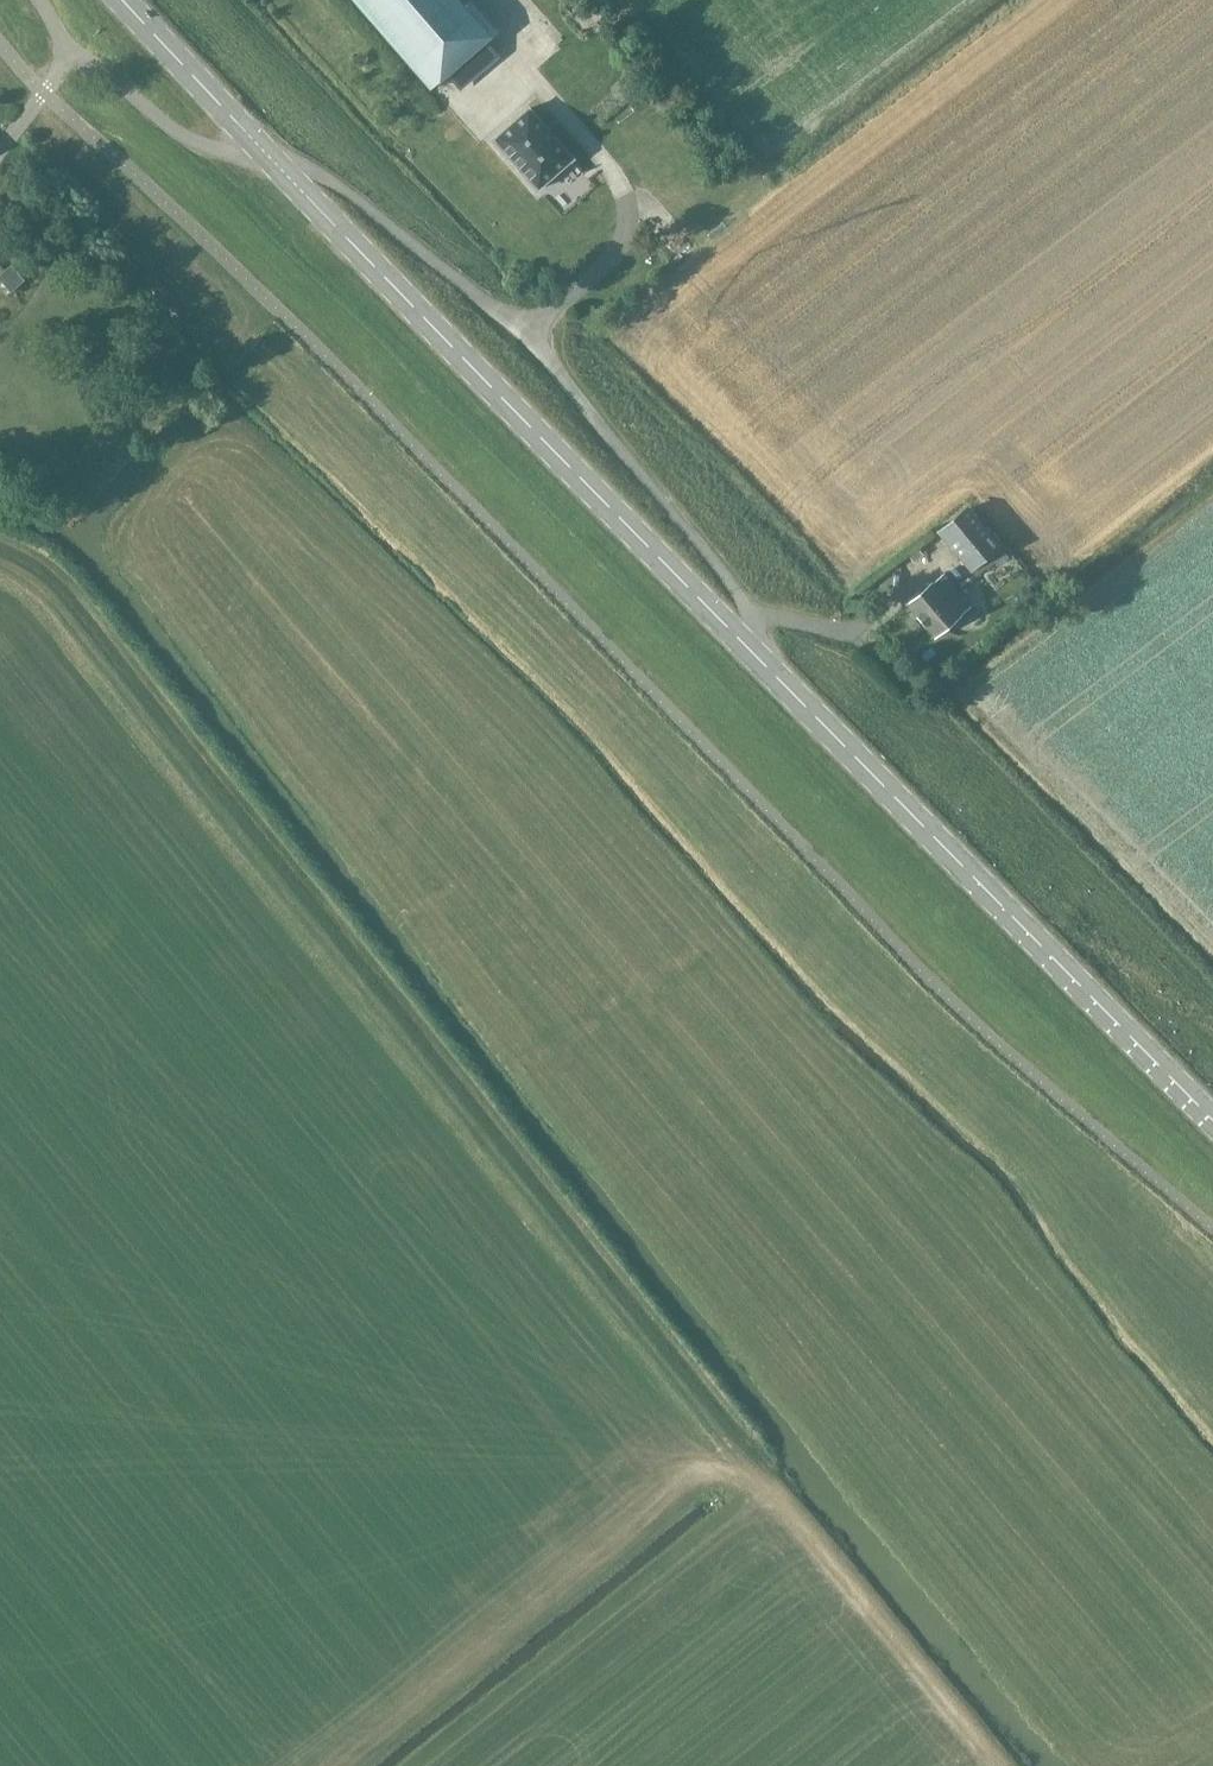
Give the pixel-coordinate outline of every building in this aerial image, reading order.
[(430,87),(491,35),(461,0),(354,0),(430,87)] [(587,1),(600,17),(614,6),(609,0),(589,0),(587,1)] [(530,32),(536,47),(552,41),(546,26),(530,32)] [(495,138),(494,139),(495,141),(496,141),(537,187),(536,188),(538,190),(540,188),(539,188),(571,160),(573,159),(571,157),(569,155),(530,110),(529,108),(527,110),(496,138),(495,138)] [(10,264),(0,273),(0,278),(11,291),(24,280),(10,264)] [(1005,553),(999,545),(966,506),(937,530),(976,577),(1005,553)] [(907,602),(934,635),(960,614),(960,613),(971,604),(944,572),(933,581),(932,581),(907,602)] [(930,674),(919,684),(931,700),(938,694),(942,691),(943,690),(941,688),(938,685),(930,674)]
